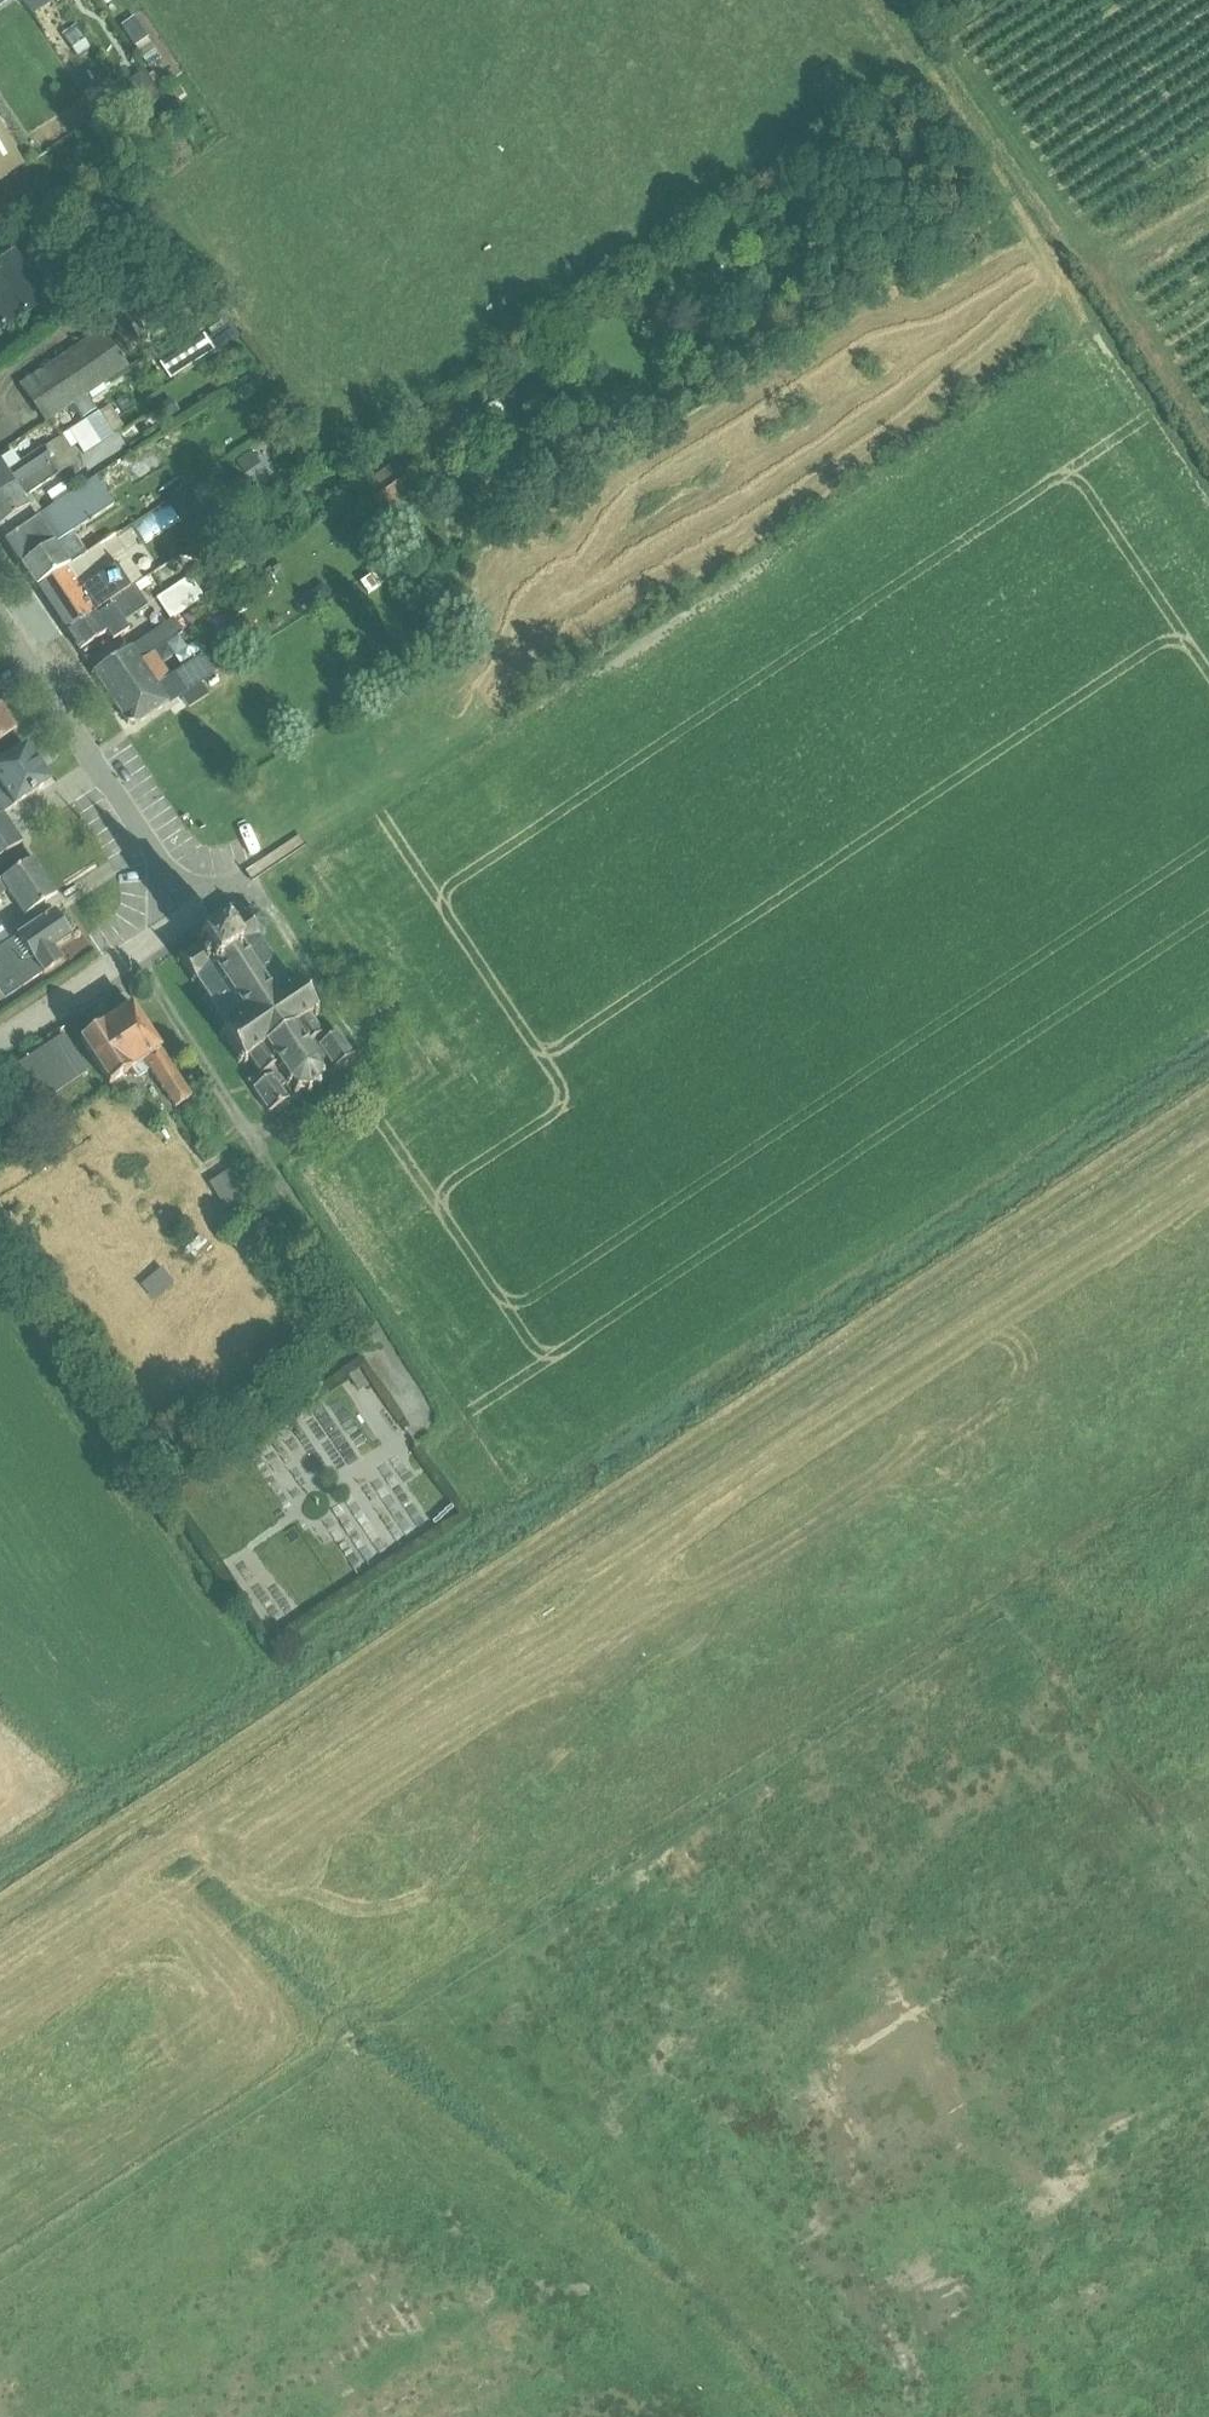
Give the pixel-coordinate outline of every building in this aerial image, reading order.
[(32,14),(53,0),(23,0),(32,14)] [(75,27),(61,36),(78,59),(91,50),(75,27)] [(144,72),(128,82),(145,110),(162,99),(144,72)] [(24,167),(0,130),(0,183),(24,167)] [(49,302),(14,249),(0,259),(0,334),(49,302)] [(180,275),(128,310),(150,342),(202,308),(180,275)] [(72,406),(87,397),(128,370),(127,368),(102,329),(18,385),(44,424),(72,406)] [(204,335),(158,364),(169,380),(215,351),(204,335)] [(87,397),(72,406),(81,420),(96,411),(87,397)] [(171,398),(153,410),(161,423),(179,411),(171,398)] [(487,406),(485,411),(485,415),(488,418),(492,420),(497,420),(501,418),(503,413),(503,409),(500,405),(496,403),(491,403),(487,406)] [(77,445),(118,418),(110,406),(99,413),(68,432),(77,445)] [(118,418),(77,445),(83,456),(113,436),(112,435),(120,436),(123,426),(118,418)] [(71,449),(62,436),(20,464),(12,453),(0,461),(0,496),(71,449)] [(146,438),(117,446),(124,469),(153,460),(146,438)] [(0,496),(0,535),(5,542),(43,514),(30,494),(80,462),(71,449),(0,496)] [(251,450),(236,461),(245,473),(259,462),(251,450)] [(392,465),(363,484),(385,515),(414,495),(392,465)] [(43,514),(5,542),(36,588),(103,544),(94,530),(75,543),(73,540),(71,542),(67,535),(115,507),(107,496),(94,478),(43,514)] [(103,544),(36,588),(65,633),(134,587),(143,581),(114,537),(103,544)] [(384,567),(359,583),(368,596),(393,579),(384,567)] [(170,621),(173,620),(206,598),(190,575),(155,598),(170,621)] [(134,587),(65,633),(78,652),(106,633),(112,643),(129,631),(123,623),(147,606),(134,587)] [(173,620),(170,621),(92,673),(127,725),(136,726),(180,697),(188,709),(208,696),(201,684),(215,674),(228,666),(215,648),(201,656),(201,655),(168,677),(153,653),(181,634),(173,620)] [(15,732),(0,708),(0,742),(15,732)] [(0,764),(0,858),(22,843),(3,815),(16,806),(33,794),(50,783),(26,747),(0,764)] [(0,880),(0,897),(7,892),(24,917),(57,895),(32,859),(0,880)] [(264,1082),(252,1089),(268,1114),(289,1100),(280,1088),(288,1083),(296,1090),(307,1091),(317,1085),(321,1073),(318,1064),(327,1060),(333,1070),(353,1056),(337,1033),(322,1041),(318,1036),(322,1034),(310,1017),(317,1013),(296,982),(290,987),(260,939),(265,935),(266,927),(259,917),(261,915),(259,914),(257,916),(249,914),(249,911),(247,912),(248,915),(244,917),(241,912),(239,914),(241,917),(228,926),(227,925),(222,928),(219,923),(215,926),(219,931),(203,941),(199,936),(196,939),(199,944),(194,947),(195,948),(182,957),(180,954),(177,956),(179,959),(176,961),(178,963),(181,961),(193,980),(190,982),(192,984),(196,981),(229,1029),(226,1032),(223,1028),(220,1030),(223,1033),(219,1036),(222,1040),(225,1037),(240,1059),(236,1061),(238,1064),(242,1062),(244,1065),(247,1063),(245,1060),(248,1058),(259,1075),(264,1082)] [(0,946),(0,965),(16,955),(24,967),(33,961),(42,973),(42,975),(61,962),(53,950),(70,939),(62,927),(64,923),(60,917),(55,917),(53,913),(6,942),(0,946)] [(131,1007),(79,1041),(109,1086),(129,1073),(132,1078),(137,1079),(149,1071),(174,1109),(191,1097),(131,1007)] [(0,1099),(0,1132),(86,1074),(62,1037),(0,1078),(0,1098),(0,1099)] [(264,1082),(259,1075),(248,1082),(252,1089),(264,1082)] [(230,1170),(207,1184),(225,1211),(248,1195),(230,1170)] [(198,1237),(185,1248),(195,1260),(208,1248),(198,1237)] [(161,1268),(140,1286),(153,1299),(173,1281),(161,1268)]
